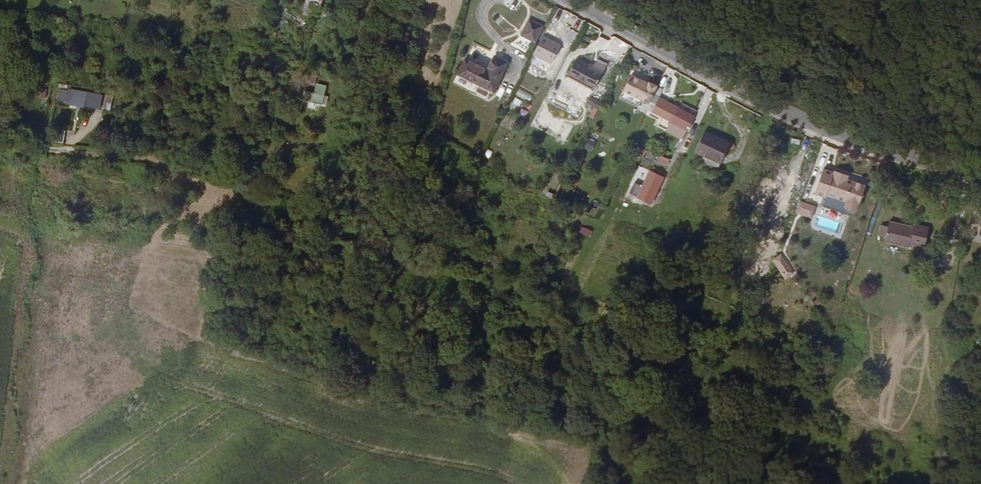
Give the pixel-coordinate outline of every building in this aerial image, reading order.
[(534,43),(542,27),(529,20),(520,36),(534,43)] [(543,36),(533,54),(552,64),(561,46),(543,36)] [(282,73),(287,59),(271,52),(265,67),(282,73)] [(508,64),(492,57),(486,70),(463,59),(456,76),(494,93),(508,64)] [(575,61),(565,78),(590,92),(600,74),(587,67),(575,61)] [(600,74),(601,71),(588,64),(587,67),(600,74)] [(622,92),(647,104),(655,88),(648,84),(648,85),(630,76),(622,92)] [(315,85),(315,93),(303,92),(302,106),(325,107),(326,85),(315,85)] [(65,102),(84,106),(86,94),(67,90),(65,102)] [(590,92),(584,104),(596,110),(602,99),(590,92)] [(86,94),(86,108),(101,109),(102,95),(86,94)] [(677,128),(685,133),(693,117),(659,100),(656,108),(661,111),(660,114),(664,116),(665,113),(672,116),(670,122),(678,126),(677,128)] [(694,152),(720,164),(729,144),(703,132),(694,152)] [(659,156),(657,163),(667,166),(669,159),(659,156)] [(631,182),(640,186),(648,170),(639,166),(631,182)] [(859,205),(866,185),(847,179),(848,175),(834,171),(834,172),(824,169),(816,193),(827,197),(827,195),(859,205)] [(662,178),(649,172),(642,187),(634,183),(629,194),(650,204),(662,178)] [(888,221),(887,227),(885,237),(883,243),(906,248),(908,245),(923,249),(927,228),(913,224),(912,227),(888,221)] [(885,237),(887,227),(879,225),(877,236),(885,237)] [(581,228),(580,235),(590,237),(591,229),(581,228)] [(785,281),(795,274),(786,259),(776,266),(785,281)] [(832,425),(836,413),(825,410),(821,422),(832,425)]
